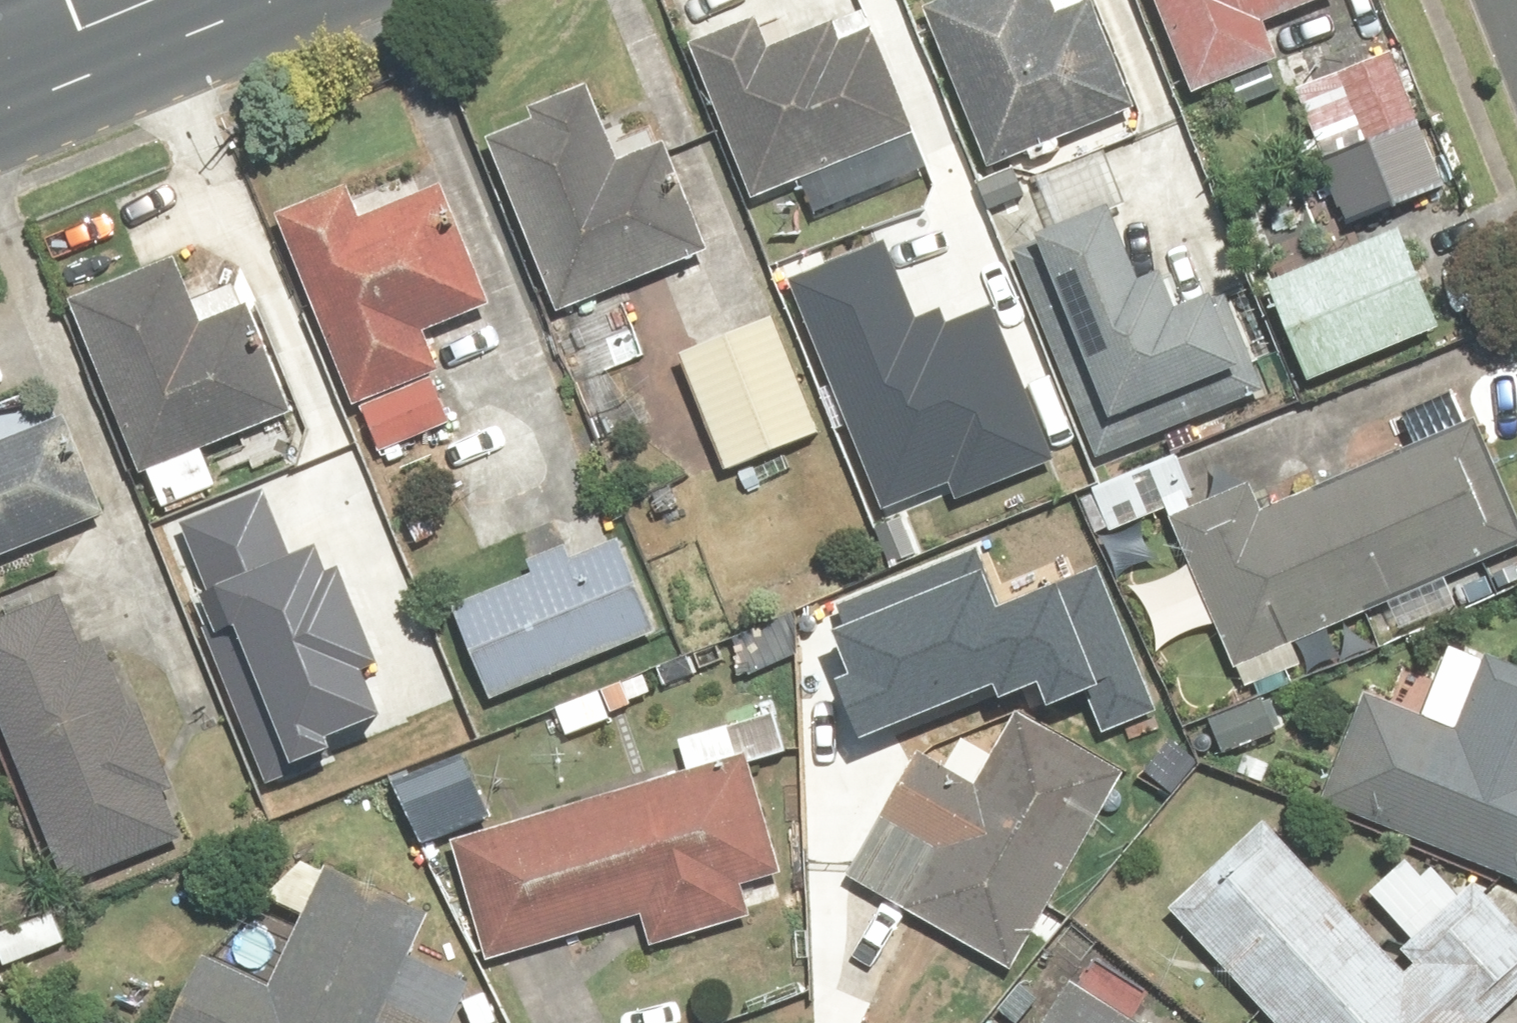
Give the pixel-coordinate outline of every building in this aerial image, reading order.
[(933,1),(996,166),(1145,110),(1103,0),(935,0),(933,1)] [(1202,90),(1286,57),(1276,30),(1350,0),(1166,0),(1202,90)] [(830,13),(779,34),(766,5),(691,37),(760,201),(935,127),(889,18),(841,39),(830,13)] [(1372,149),(1394,207),(1447,187),(1390,35),(1293,71),(1329,166),(1372,149)] [(627,161),(593,83),(484,130),(561,310),(712,246),(668,144),(627,161)] [(358,181),(282,214),(388,453),(468,418),(429,329),(489,302),(435,180),(370,209),(358,181)] [(1159,267),(1130,198),(1046,234),(1122,417),(1262,358),(1231,282),(1199,295),(1183,257),(1159,267)] [(1409,216),(1274,273),(1320,383),(1455,326),(1409,216)] [(892,238),(793,278),(881,495),(917,481),(934,523),(1064,470),(996,301),(929,328),(892,238)] [(172,504),(228,481),(214,447),(301,411),(258,305),(216,322),(188,253),(77,298),(149,473),(158,470),(172,504)] [(785,315),(689,352),(733,467),(829,430),(785,315)] [(117,511),(75,411),(0,443),(0,560),(117,511)] [(1516,547),(1516,494),(1483,414),(1274,503),(1263,478),(1181,513),(1254,684),(1311,660),(1302,639),(1397,598),(1409,627),(1468,602),(1455,573),(1516,547)] [(1089,493),(1106,533),(1197,493),(1180,453),(1089,493)] [(274,486),(172,527),(274,780),(403,728),(377,662),(401,653),(365,562),(340,572),(329,543),(301,554),(274,486)] [(574,540),(532,557),(537,570),(460,601),(499,698),(666,630),(627,533),(580,553),(574,540)] [(836,679),(860,738),(992,685),(998,701),(1035,686),(1046,714),(1081,699),(1097,738),(1158,714),(1098,564),(995,605),(973,552),(837,606),(845,624),(833,629),(851,673),(836,679)] [(68,596),(0,623),(0,698),(74,886),(194,838),(111,628),(85,639),(68,596)] [(1377,685),(1330,799),(1516,877),(1516,664),(1457,640),(1430,706),(1377,685)] [(753,884),(790,873),(758,766),(803,753),(789,706),(685,736),(695,770),(462,838),(498,959),(646,915),(655,946),(762,915),(753,884)] [(978,787),(924,758),(859,878),(1023,966),(1130,768),(1020,709),(978,787)] [(1414,966),(1273,815),(1176,905),(1285,1022),(1496,1022),(1516,1004),(1516,914),(1482,876),(1470,887),(1444,860),(1431,872),(1415,854),(1376,890),(1417,934),(1406,945),(1420,960),(1414,966)] [(308,858),(211,954),(178,1022),(463,1022),(482,982),(421,954),(441,912),(308,858)] [(8,968),(75,942),(58,900),(0,924),(0,948),(8,968)] [(1048,1022),(1148,1022),(1075,979),(1048,1022)]
